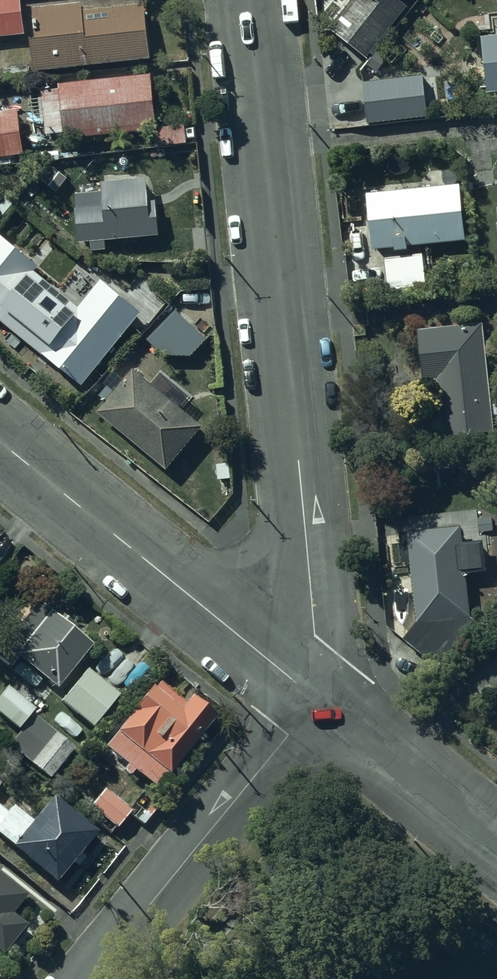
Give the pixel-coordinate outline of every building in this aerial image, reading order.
[(326,26),(363,63),(412,10),(404,2),(406,0),(351,0),(326,26)] [(25,43),(22,3),(0,5),(0,45),(25,43)] [(36,18),(40,51),(34,52),(38,80),(149,65),(145,37),(140,11),(83,20),(82,12),(36,18)] [(486,48),(492,108),(496,108),(496,47),(486,48)] [(421,77),(362,78),(367,124),(426,117),(421,77)] [(155,138),(148,83),(60,93),(66,149),(155,138)] [(0,113),(0,157),(24,154),(19,111),(0,113)] [(463,182),(370,193),(377,250),(397,248),(398,251),(413,249),(413,245),(470,239),(463,182)] [(98,192),(99,201),(75,203),(78,251),(104,249),(148,245),(142,188),(98,192)] [(426,254),(386,258),(389,290),(399,289),(399,292),(419,290),(418,287),(429,286),(426,254)] [(66,356),(110,300),(54,256),(10,312),(66,356)] [(175,311),(145,339),(164,355),(191,356),(206,339),(175,311)] [(418,334),(423,387),(440,385),(446,449),(496,444),(496,398),(490,327),(418,334)] [(201,431),(133,376),(97,421),(163,475),(201,431)] [(462,529),(408,535),(419,627),(409,642),(449,667),(474,623),(469,577),(490,573),(485,545),(464,549),(462,529)] [(27,669),(59,695),(91,655),(39,614),(7,654),(0,662),(0,668),(14,680),(27,669)] [(117,701),(87,677),(60,710),(90,734),(117,701)] [(183,709),(159,688),(105,755),(160,796),(214,721),(189,701),(183,709)] [(34,715),(8,696),(0,707),(0,738),(11,746),(34,715)] [(51,787),(76,753),(35,724),(10,758),(51,787)] [(130,816),(104,794),(87,814),(113,835),(130,816)] [(33,829),(5,801),(0,806),(0,841),(13,854),(10,857),(53,891),(95,839),(53,805),(33,829)] [(2,950),(23,922),(10,912),(26,890),(0,870),(0,949),(2,950)]
